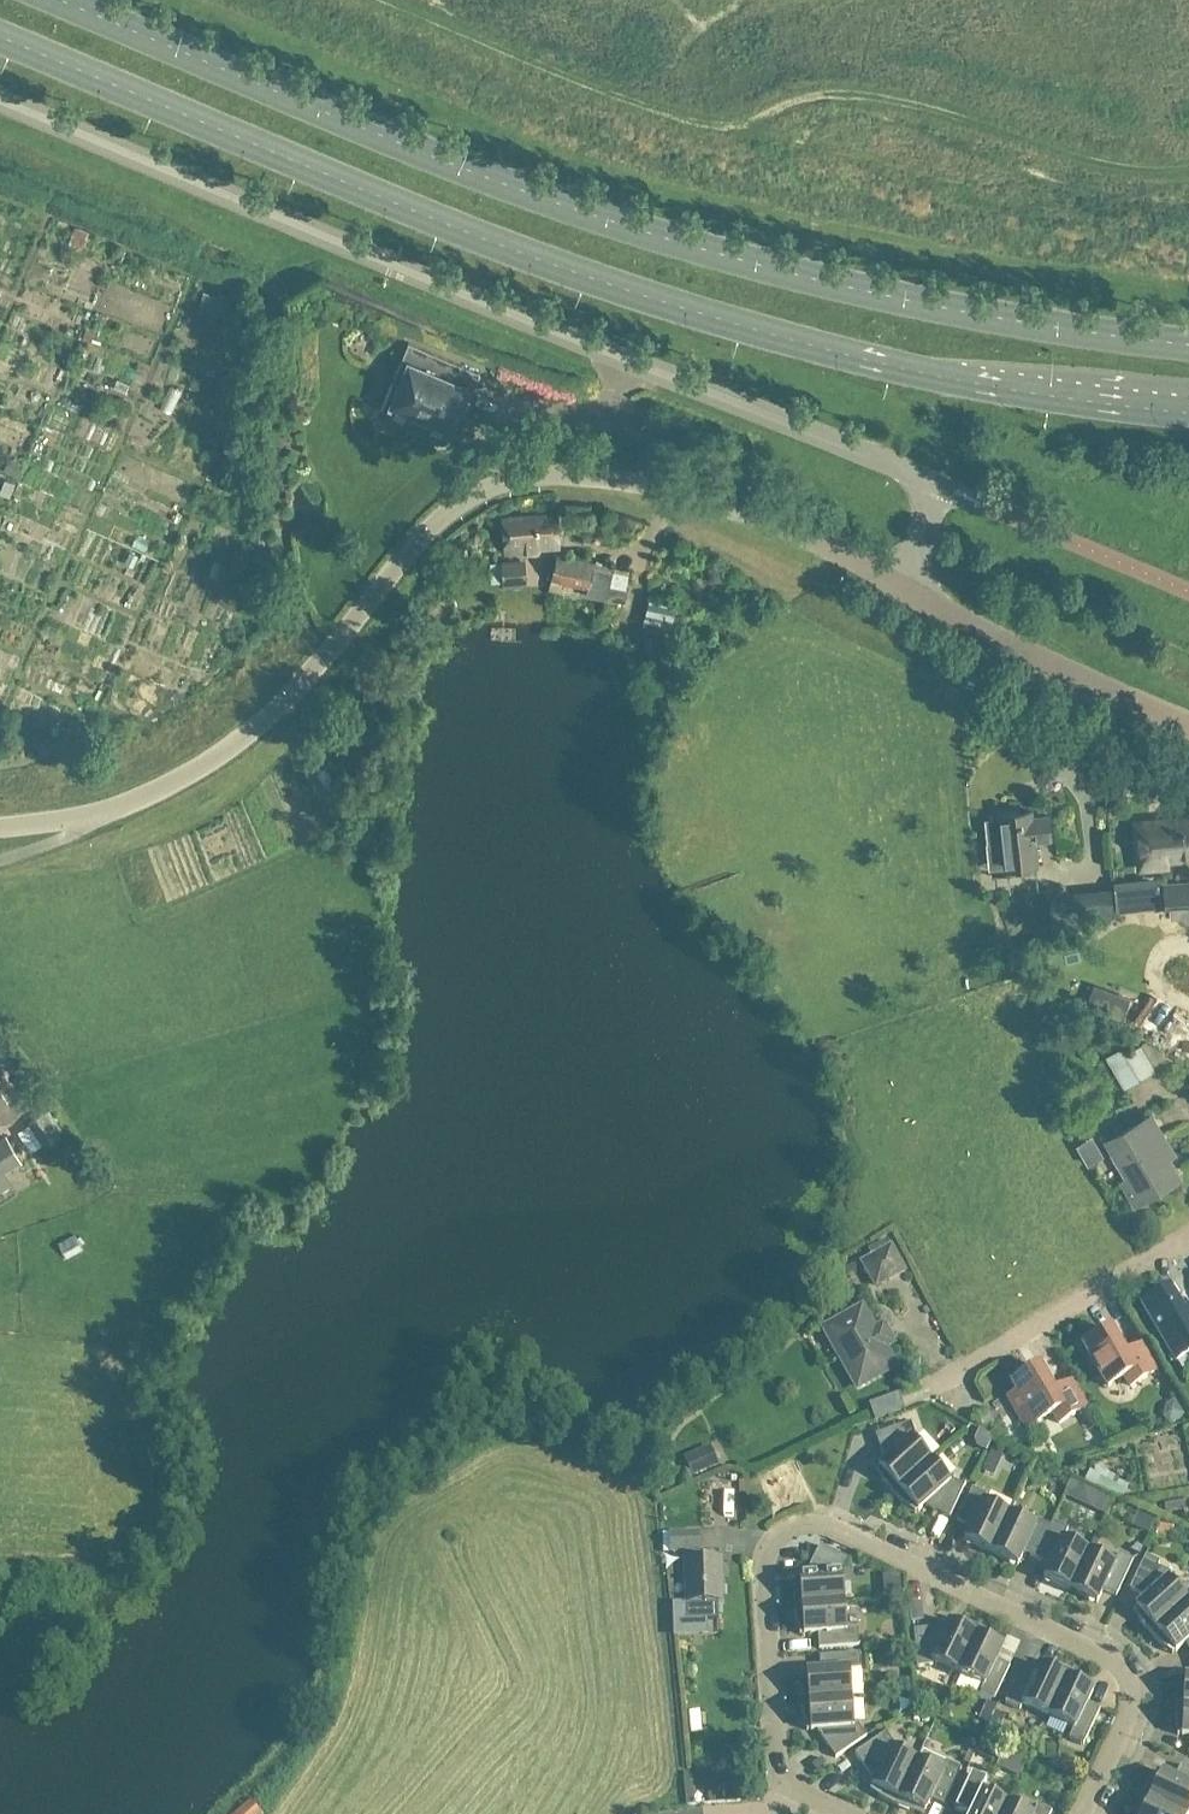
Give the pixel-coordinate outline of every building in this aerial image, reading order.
[(66,247),(83,253),(89,237),(72,231),(66,247)] [(202,291),(197,309),(213,314),(219,296),(202,291)] [(402,384),(389,416),(426,431),(427,428),(445,435),(458,402),(466,405),(479,372),(408,343),(392,380),(402,384)] [(116,379),(113,388),(125,392),(128,384),(116,379)] [(8,457),(2,471),(17,478),(23,464),(8,457)] [(557,548),(555,514),(501,518),(503,553),(525,552),(525,550),(557,548)] [(586,593),(623,601),(628,570),(603,565),(555,554),(547,589),(560,592),(562,582),(587,587),(586,593)] [(524,558),(500,560),(503,588),(522,586),(522,582),(526,581),(524,558)] [(1032,841),(1048,839),(1046,816),(1029,818),(1028,811),(996,815),(1000,850),(997,851),(999,871),(1035,866),(1032,841)] [(1140,821),(1141,827),(1138,833),(1137,838),(1138,846),(1140,851),(1143,856),(1144,867),(1167,865),(1166,860),(1188,857),(1188,817),(1140,821)] [(1162,882),(1166,911),(1188,908),(1188,879),(1162,882)] [(1157,880),(1114,884),(1117,914),(1160,910),(1157,880)] [(1082,922),(1079,893),(1063,895),(1066,924),(1082,922)] [(1117,994),(1108,1017),(1120,1021),(1129,998),(1117,994)] [(1138,1085),(1155,1075),(1139,1048),(1122,1058),(1138,1085)] [(6,1085),(1,1089),(0,1087),(0,1122),(21,1109),(6,1085)] [(60,1134),(44,1110),(28,1120),(44,1144),(60,1134)] [(1176,1179),(1163,1158),(1170,1154),(1148,1117),(1106,1141),(1128,1179),(1122,1182),(1134,1204),(1176,1179)] [(7,1168),(21,1159),(5,1135),(0,1138),(0,1189),(11,1182),(3,1170),(7,1168)] [(75,1233),(57,1243),(65,1257),(83,1247),(75,1233)] [(901,1271),(889,1248),(862,1263),(875,1286),(901,1271)] [(1182,1314),(1167,1288),(1140,1304),(1165,1346),(1171,1356),(1187,1346),(1188,1344),(1188,1310),(1182,1314)] [(884,1321),(871,1328),(860,1309),(824,1330),(856,1387),(893,1367),(884,1351),(897,1344),(884,1321)] [(1160,1368),(1144,1342),(1124,1354),(1108,1329),(1082,1345),(1106,1386),(1123,1376),(1129,1386),(1160,1368)] [(1086,1406),(1071,1380),(1052,1392),(1037,1366),(1010,1382),(1035,1423),(1052,1413),(1057,1423),(1086,1406)] [(899,1388),(870,1401),(874,1409),(877,1416),(906,1403),(899,1388)] [(931,1459),(911,1438),(916,1436),(910,1421),(875,1434),(884,1460),(878,1466),(879,1467),(876,1469),(881,1477),(884,1481),(887,1485),(893,1493),(931,1459)] [(719,1464),(710,1445),(684,1457),(692,1476),(719,1464)] [(1155,1446),(1131,1453),(1135,1465),(1158,1458),(1155,1446)] [(992,1450),(987,1462),(998,1467),(1003,1455),(992,1450)] [(950,1516),(965,1482),(951,1476),(949,1480),(931,1459),(893,1493),(901,1501),(906,1505),(910,1509),(915,1512),(918,1510),(919,1511),(924,1505),(950,1516)] [(756,1475),(771,1516),(807,1502),(791,1462),(756,1475)] [(1087,1472),(1084,1479),(1114,1494),(1118,1486),(1087,1472)] [(1071,1483),(1064,1498),(1076,1503),(1083,1488),(1071,1483)] [(990,1552),(1009,1512),(984,1500),(986,1495),(972,1488),(956,1520),(970,1526),(964,1539),(990,1552)] [(1184,1502),(1163,1504),(1164,1512),(1185,1510),(1184,1502)] [(1036,1557),(1050,1525),(1037,1519),(1035,1524),(1009,1512),(990,1552),(1017,1564),(1023,1552),(1036,1557)] [(1176,1518),(1156,1514),(1152,1531),(1172,1536),(1176,1518)] [(1070,1589),(1088,1550),(1063,1538),(1068,1528),(1052,1520),(1050,1525),(1036,1557),(1049,1564),(1043,1577),(1070,1589)] [(717,1619),(717,1602),(723,1601),(722,1560),(696,1561),(695,1551),(698,1551),(697,1532),(671,1533),(671,1552),(684,1552),(686,1620),(717,1619)] [(845,1602),(842,1572),(849,1559),(820,1544),(805,1574),(799,1575),(799,1576),(795,1575),(794,1585),(794,1591),(794,1596),(794,1601),(794,1606),(845,1602)] [(1116,1595),(1133,1558),(1119,1552),(1114,1562),(1088,1550),(1070,1589),(1097,1602),(1103,1589),(1116,1595)] [(1188,1599),(1168,1578),(1171,1572),(1158,1565),(1159,1561),(1145,1554),(1129,1588),(1144,1595),(1145,1598),(1136,1606),(1136,1607),(1133,1609),(1138,1618),(1141,1622),(1147,1630),(1150,1633),(1188,1599)] [(1188,1599),(1150,1633),(1157,1640),(1160,1644),(1164,1647),(1172,1653),(1174,1650),(1175,1650),(1184,1641),(1187,1643),(1188,1649),(1188,1600),(1188,1599)] [(847,1629),(845,1602),(794,1606),(795,1615),(796,1620),(797,1625),(798,1629),(799,1634),(803,1633),(803,1634),(818,1633),(819,1648),(859,1645),(858,1628),(847,1629)] [(921,1603),(908,1603),(909,1623),(923,1622),(921,1603)] [(957,1672),(979,1627),(970,1623),(965,1621),(961,1620),(951,1617),(950,1621),(949,1621),(946,1626),(913,1629),(916,1666),(932,1665),(932,1661),(957,1672)] [(1001,1645),(1004,1642),(993,1635),(989,1632),(979,1627),(957,1672),(983,1684),(980,1690),(994,1697),(1009,1665),(996,1659),(1002,1646),(1001,1645)] [(852,1698),(850,1669),(861,1668),(859,1652),(819,1655),(820,1670),(806,1671),(806,1672),(802,1671),(801,1682),(801,1687),(801,1692),(801,1697),(801,1702),(852,1698)] [(1048,1715),(1069,1670),(1060,1666),(1056,1664),(1051,1662),(1046,1661),(1042,1660),(1041,1664),(1039,1663),(1033,1676),(1020,1670),(1005,1702),(1020,1709),(1022,1703),(1048,1715)] [(1100,1708),(1087,1701),(1093,1689),(1092,1688),(1094,1685),(1086,1679),(1082,1677),(1078,1674),(1069,1670),(1048,1715),(1073,1727),(1068,1737),(1083,1744),(1100,1708)] [(1184,1675),(1184,1677),(1180,1676),(1178,1686),(1177,1690),(1176,1700),(1175,1706),(1188,1706),(1188,1676),(1184,1675)] [(866,1736),(857,1723),(854,1725),(852,1698),(801,1702),(802,1711),(803,1716),(804,1721),(805,1725),(806,1730),(810,1729),(810,1730),(816,1729),(835,1757),(866,1736)] [(987,1700),(979,1719),(989,1723),(994,1711),(997,1705),(987,1700)] [(1175,1706),(1175,1715),(1176,1720),(1176,1725),(1177,1734),(1181,1733),(1181,1735),(1188,1735),(1188,1706),(1175,1706)] [(994,1711),(989,1723),(989,1724),(999,1728),(1005,1715),(994,1711)] [(895,1805),(916,1759),(891,1747),(895,1744),(886,1731),(855,1753),(874,1780),(871,1785),(872,1786),(870,1789),(878,1795),(882,1798),(890,1802),(895,1805)] [(968,1750),(962,1763),(969,1766),(975,1753),(968,1750)] [(961,1768),(947,1761),(942,1771),(916,1759),(895,1805),(904,1808),(908,1810),(918,1813),(922,1813),(923,1813),(924,1810),(925,1811),(931,1798),(944,1804),(961,1768)] [(1188,1813),(1188,1768),(1180,1764),(1174,1777),(1161,1771),(1161,1772),(1158,1769),(1152,1778),(1149,1782),(1146,1786),(1144,1791),(1142,1795),(1183,1813),(1188,1813)] [(1007,1802),(981,1790),(986,1780),(971,1773),(954,1809),(965,1813),(1001,1813),(1007,1802)] [(1142,1795),(1138,1804),(1136,1808),(1135,1813),(1183,1813),(1142,1795)] [(1051,1810),(1037,1804),(1032,1813),(1007,1802),(1001,1813),(1050,1813),(1051,1810)] [(241,1813),(259,1813),(250,1805),(241,1813)]
